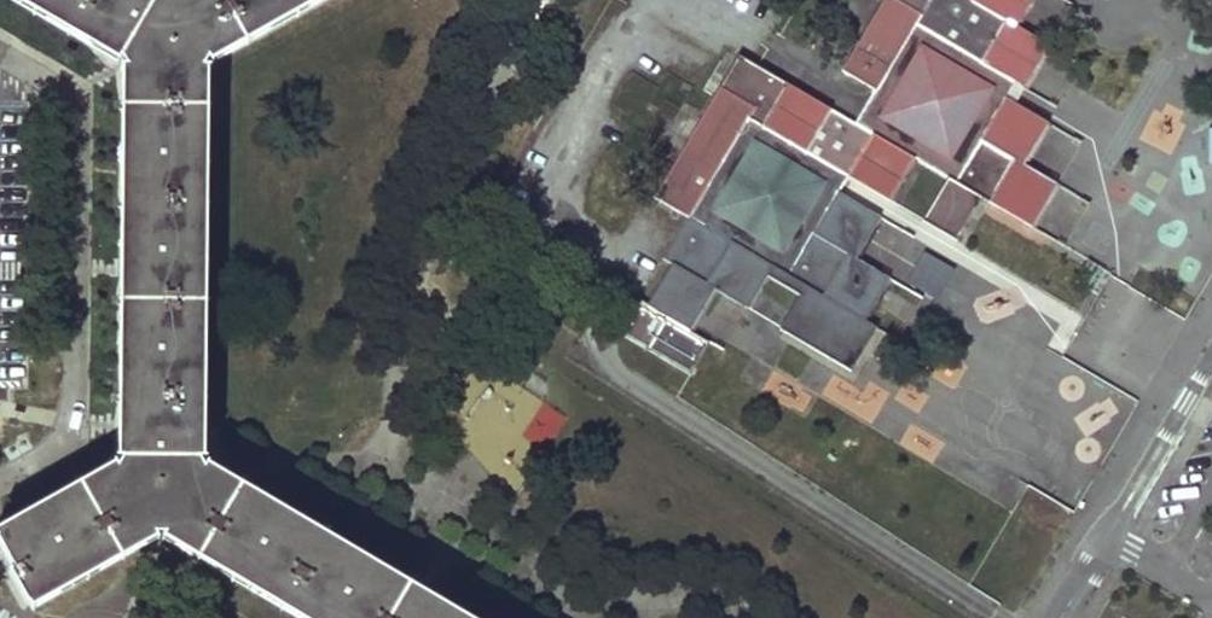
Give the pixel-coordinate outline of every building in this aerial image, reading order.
[(114,66),(111,467),(0,532),(0,560),(6,571),(1,575),(24,614),(153,541),(286,617),(455,617),(196,466),(198,68),(320,0),(0,0),(0,1),(114,66)] [(850,125),(911,160),(944,179),(979,199),(1044,236),(1066,193),(1033,175),(1056,131),(1016,107),(1025,91),(1035,97),(1057,54),(1027,36),(1047,0),(881,0),(839,72),(871,89),(850,125)] [(850,125),(732,58),(652,200),(684,220),(660,261),(670,266),(645,307),(664,318),(644,350),(687,376),(707,343),(688,332),(713,289),(745,308),(769,267),(801,286),(775,330),(847,373),(873,329),(861,322),(886,280),(853,260),(877,218),(836,194),(845,179),(886,203),(911,160),(850,125)] [(944,179),(919,222),(954,242),(979,199),(944,179)] [(985,221),(970,245),(996,261),(1011,237),(985,221)]
